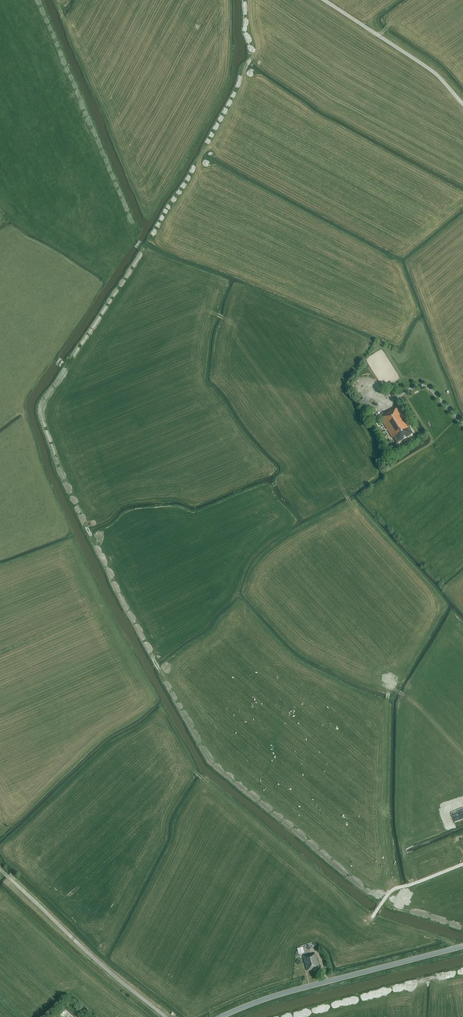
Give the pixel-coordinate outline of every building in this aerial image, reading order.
[(393,397),(398,394),(396,392),(395,393),(390,386),(387,388),(393,397)] [(376,408),(363,398),(359,403),(372,413),(376,408)] [(407,423),(397,407),(393,410),(392,409),(384,414),(383,413),(375,418),(377,422),(381,420),(392,437),(393,437),(397,443),(413,434),(407,424),(407,423)] [(402,905),(408,893),(405,892),(399,904),(402,905)] [(307,956),(304,957),(307,971),(319,968),(315,953),(307,955),(307,956)] [(74,1008),(72,1010),(80,1016),(82,1014),(74,1008)]
